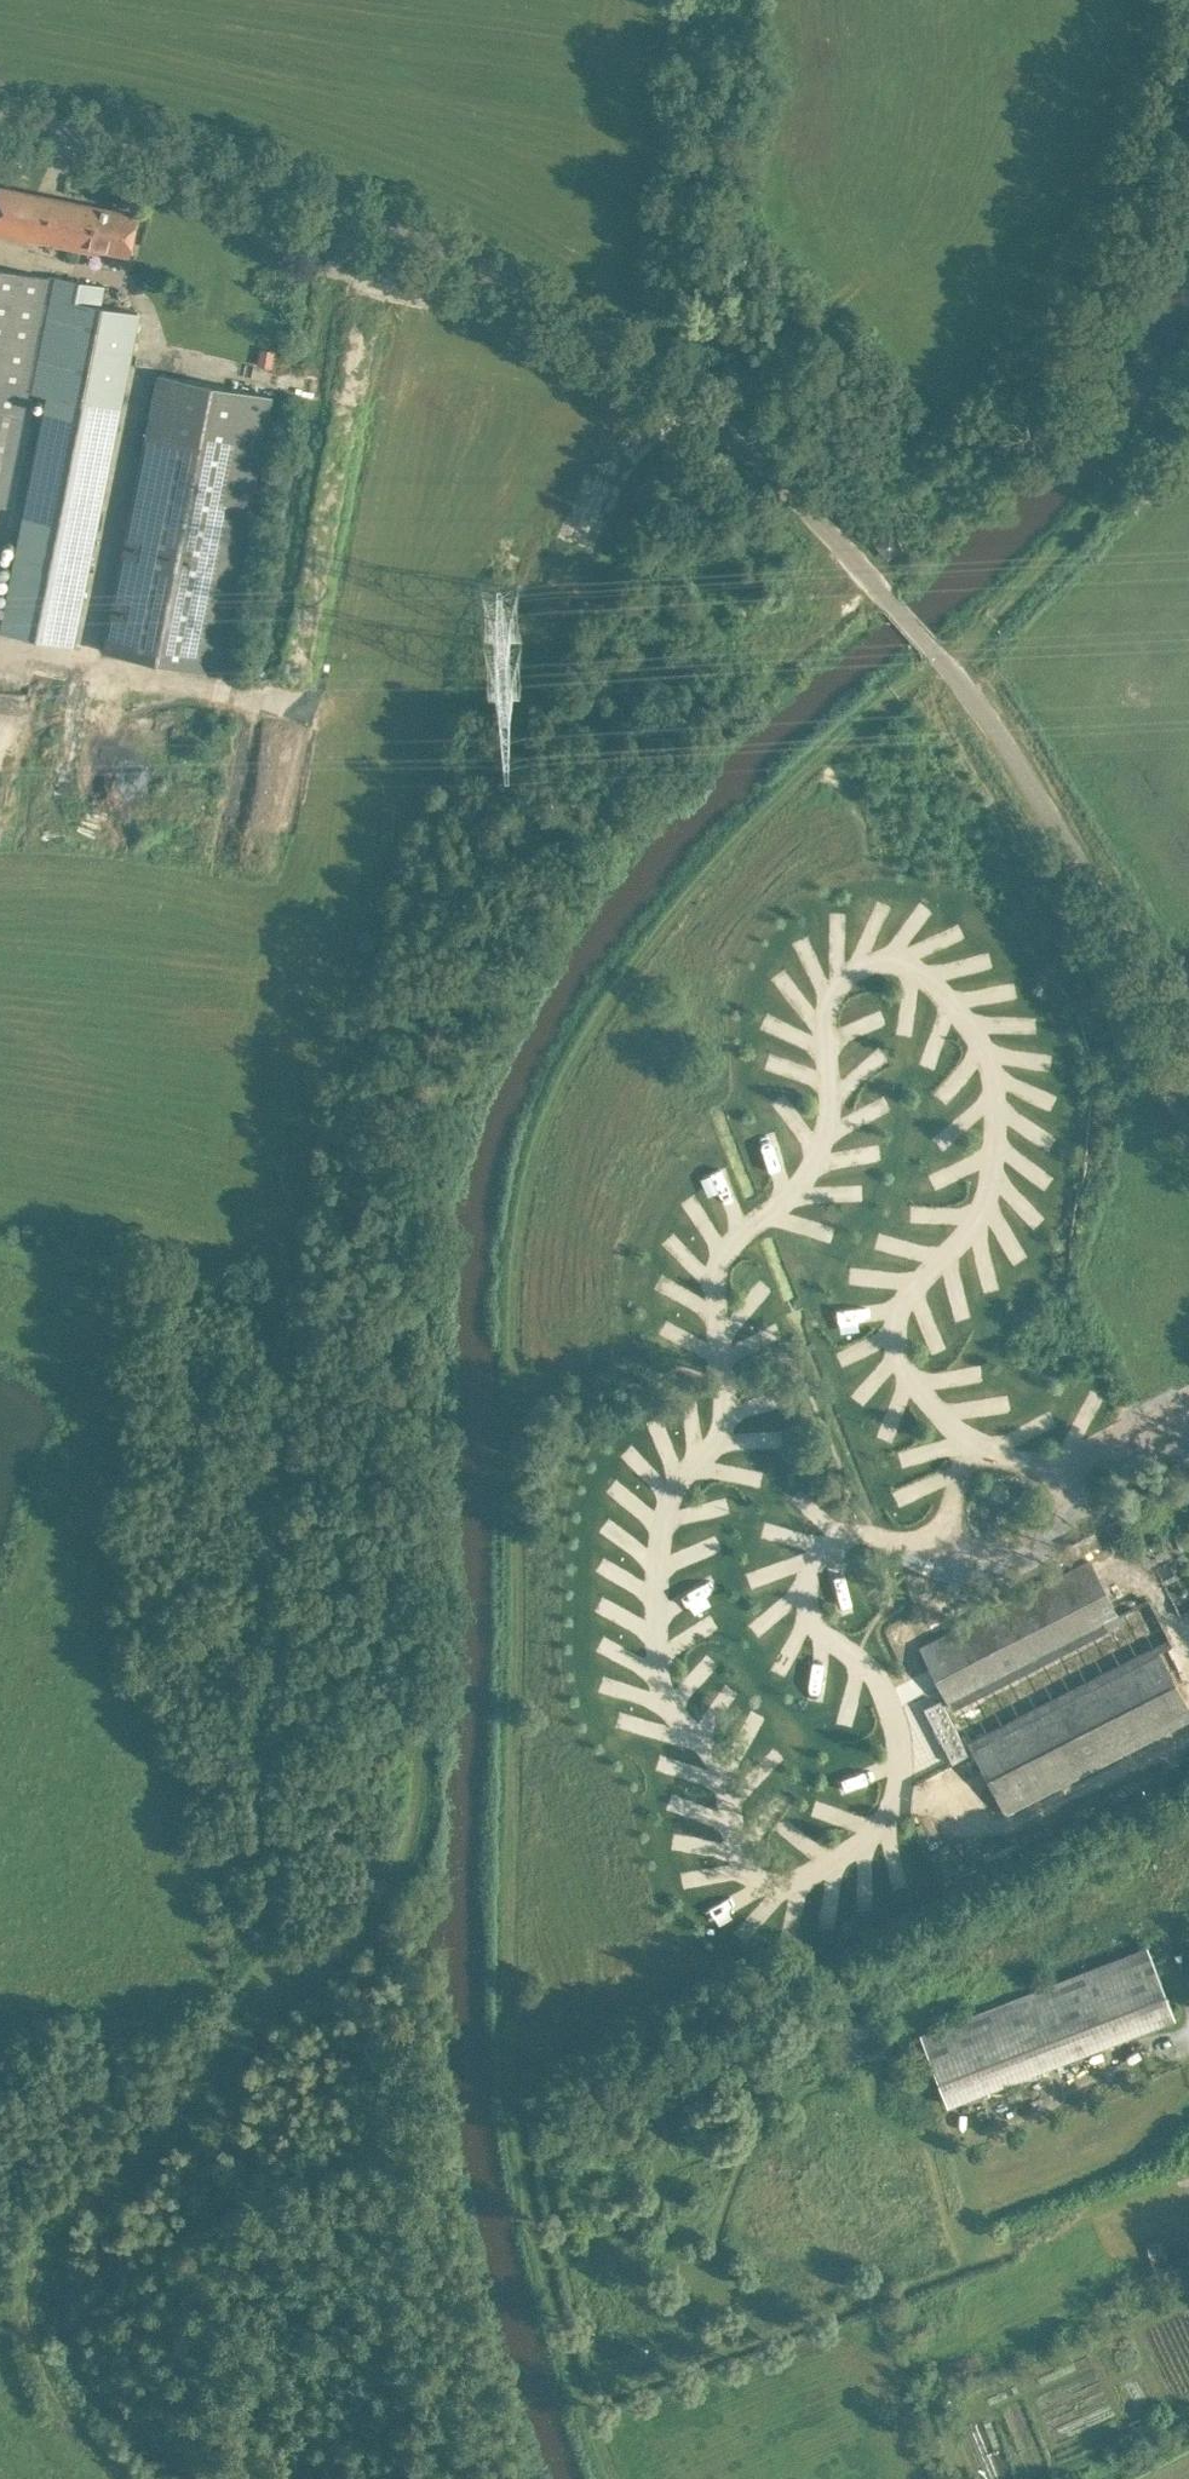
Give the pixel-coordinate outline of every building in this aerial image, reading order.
[(80,246),(80,245),(130,255),(138,215),(0,187),(0,232),(79,248),(80,246)] [(138,311),(101,304),(104,288),(30,273),(0,267),(0,448),(9,403),(26,406),(30,387),(50,392),(3,629),(71,642),(119,405),(138,311)] [(261,350),(259,364),(271,366),(274,352),(261,350)] [(217,671),(261,452),(272,396),(158,373),(146,429),(122,546),(134,548),(113,650),(217,671)] [(890,531),(874,544),(887,559),(903,546),(890,531)] [(1090,1560),(920,1647),(948,1700),(949,1702),(1118,1615),(1090,1560)] [(973,1749),(1006,1813),(1188,1719),(1188,1709),(1173,1677),(1159,1651),(973,1749)] [(941,1698),(925,1706),(952,1761),(968,1753),(941,1698)] [(666,1760),(672,1788),(686,1785),(680,1757),(666,1760)] [(946,1764),(937,1769),(942,1779),(951,1774),(946,1764)] [(921,2034),(947,2103),(1175,2015),(1148,1946),(921,2034)]
